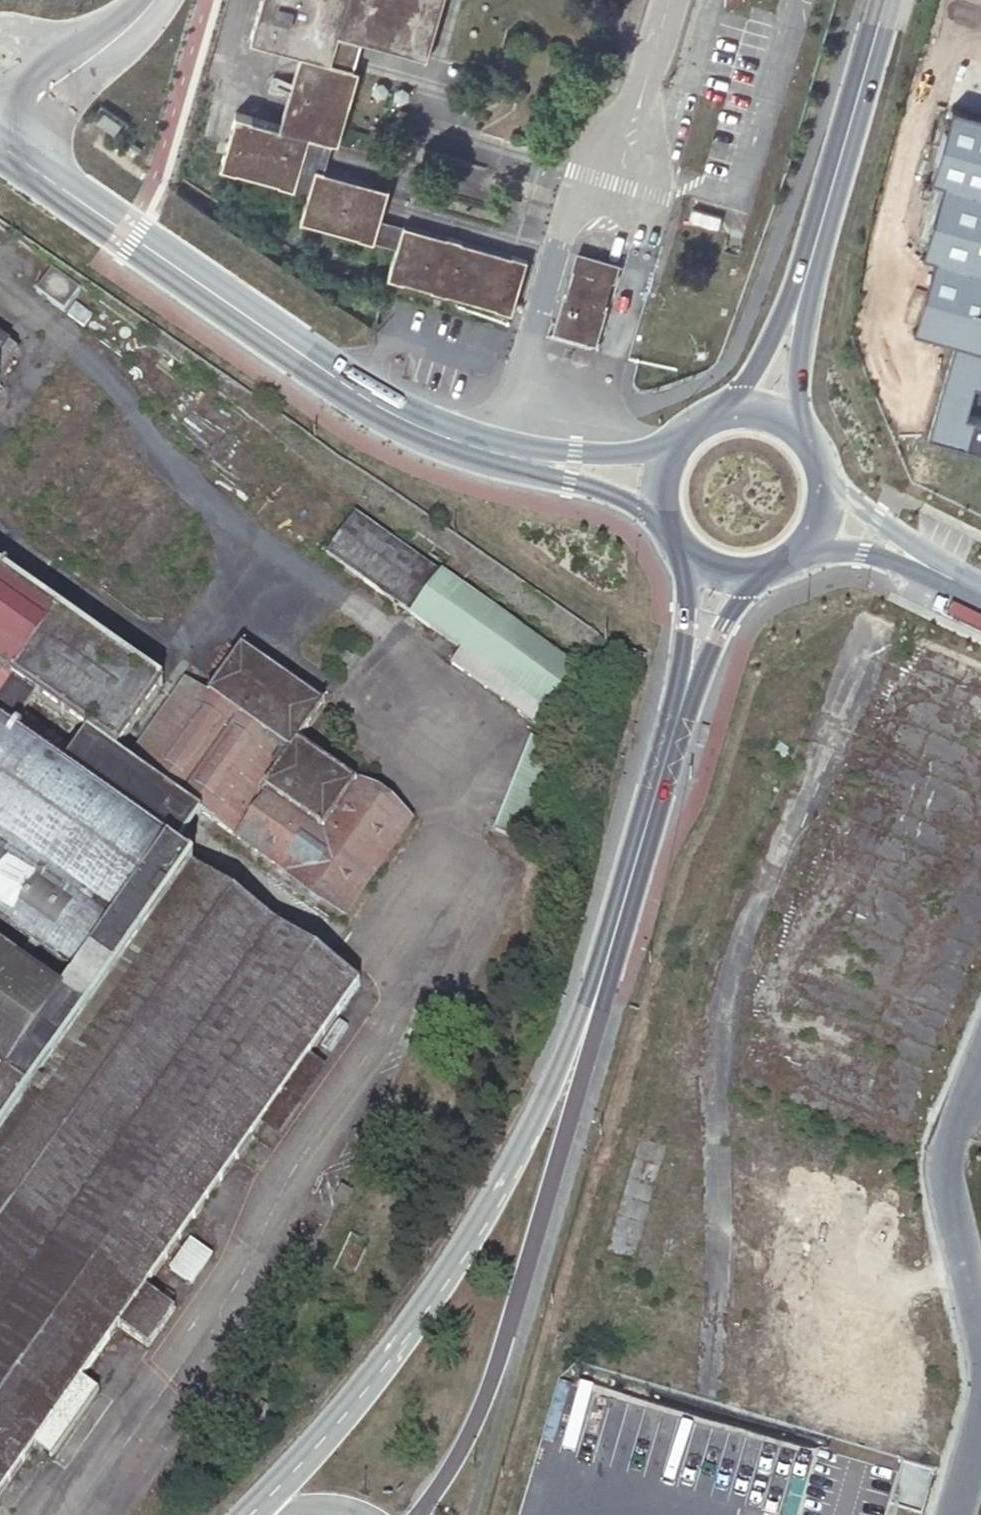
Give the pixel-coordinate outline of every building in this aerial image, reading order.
[(245,36),(291,52),(271,126),(229,114),(214,164),(301,190),(293,219),(387,248),(380,275),(503,311),(518,261),(371,218),(378,190),(315,172),(323,142),(329,144),(350,70),(345,69),(355,37),(418,54),(433,0),(255,0),(245,36)] [(946,98),(925,169),(937,174),(918,245),(928,248),(907,318),(947,331),(923,427),(980,445),(980,411),(961,406),(968,376),(980,379),(980,108),(946,98)] [(612,265),(568,252),(564,269),(566,270),(558,298),(554,297),(545,332),(588,345),(598,310),(595,307),(602,282),(607,283),(612,265)] [(90,299),(61,279),(45,301),(73,321),(90,299)] [(101,324),(85,313),(77,324),(92,335),(101,324)] [(10,399),(8,397),(0,392),(0,413),(10,399)] [(431,574),(355,519),(328,556),(458,649),(448,664),(532,722),(568,671),(503,626),(487,614),(471,603),(431,574)] [(1,1510),(64,1420),(110,1355),(145,1304),(174,1323),(200,1285),(172,1267),(202,1223),(281,1110),(373,981),(310,936),(203,862),(182,847),(112,799),(69,769),(14,731),(44,686),(99,725),(137,751),(180,691),(158,676),(79,620),(0,564),(0,1512),(1,1510)] [(477,596),(471,603),(487,614),(503,626),(507,617),(477,596)] [(202,695),(154,764),(212,805),(244,827),(268,792),(277,798),(252,833),(358,908),(415,826),(315,756),(337,721),(253,664),(220,709),(202,695)] [(561,729),(538,720),(501,812),(524,821),(561,729)] [(137,751),(99,725),(69,769),(112,799),(182,847),(212,805),(154,764),(137,751)] [(127,1367),(110,1355),(64,1420),(83,1431),(127,1367)]
